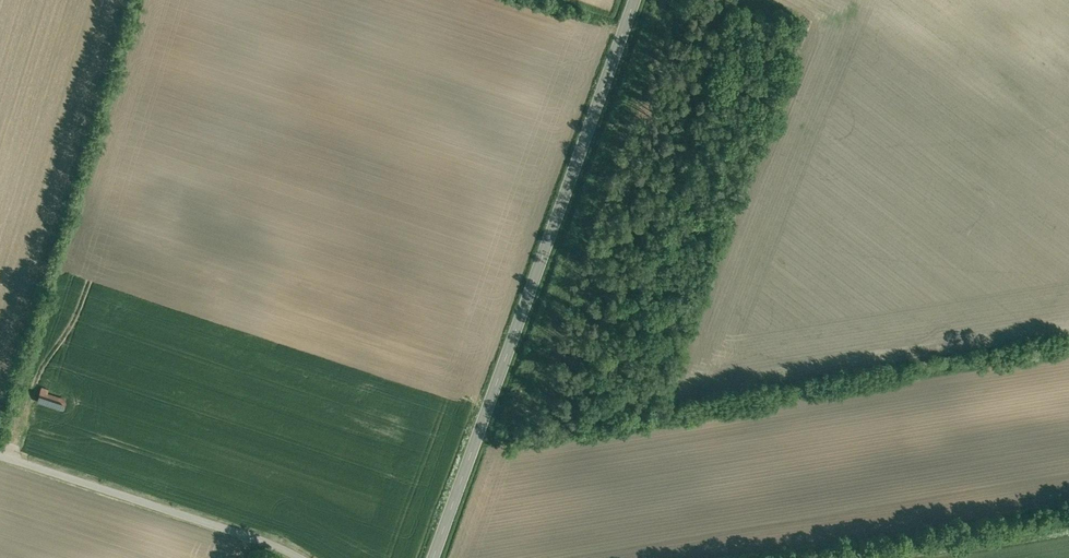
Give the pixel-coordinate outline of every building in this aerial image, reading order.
[(58,409),(62,395),(37,388),(33,401),(58,409)]
